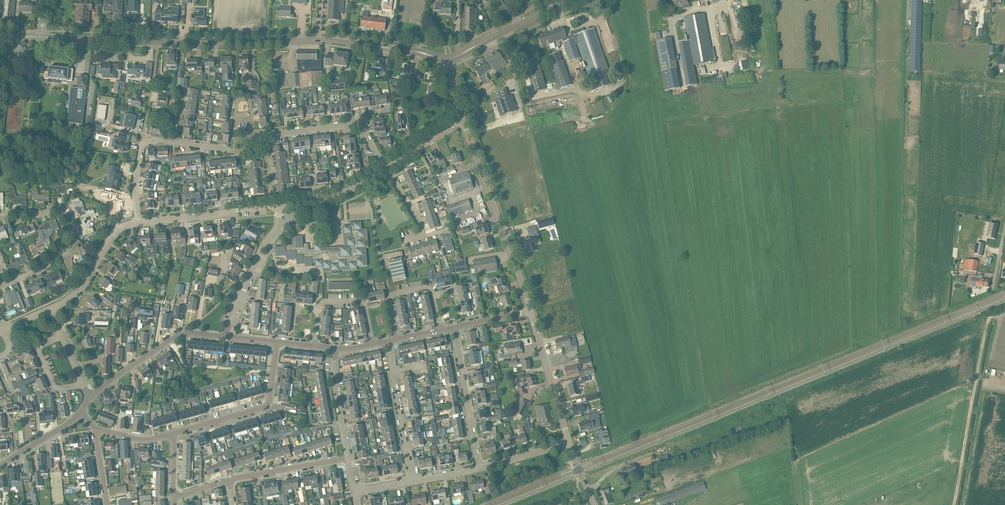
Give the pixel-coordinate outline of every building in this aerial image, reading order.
[(0,24),(13,25),(15,0),(2,0),(0,24)] [(113,1),(104,0),(104,12),(113,12),(113,14),(116,14),(116,20),(122,20),(122,15),(123,15),(123,0),(121,0),(113,0),(113,1)] [(126,12),(129,12),(129,16),(128,16),(127,18),(127,23),(136,24),(137,19),(137,17),(138,17),(139,12),(138,12),(138,0),(127,0),(126,12)] [(327,20),(328,20),(339,21),(339,14),(343,14),(344,0),(329,0),(327,20)] [(382,10),(392,11),(393,0),(384,0),(382,10)] [(92,2),(77,1),(76,9),(79,9),(78,22),(77,22),(88,23),(89,9),(92,9),(92,2)] [(508,14),(503,1),(497,3),(499,8),(494,11),(498,19),(508,14)] [(29,2),(20,2),(19,12),(26,12),(32,12),(33,5),(29,5),(29,2)] [(451,5),(435,5),(435,11),(439,11),(439,15),(451,15),(451,5)] [(464,27),(464,32),(474,32),(474,25),(476,25),(476,20),(474,20),(474,6),(465,5),(464,27)] [(155,17),(155,21),(159,22),(159,21),(161,21),(160,25),(166,25),(166,22),(170,22),(171,21),(170,21),(171,16),(172,10),(172,6),(171,10),(166,10),(166,12),(162,12),(162,14),(155,14),(156,14),(155,17)] [(171,16),(170,21),(171,21),(170,22),(173,22),(173,23),(177,23),(178,17),(179,17),(179,7),(172,6),(172,10),(171,16)] [(291,8),(277,8),(277,16),(278,16),(284,16),(290,17),(293,18),(293,14),(290,14),(291,8)] [(385,31),(386,19),(371,17),(371,18),(368,17),(369,12),(363,11),(360,27),(367,28),(368,29),(369,30),(370,29),(385,31)] [(191,14),(191,19),(194,19),(194,23),(198,24),(198,26),(206,26),(206,19),(204,19),(205,14),(191,14)] [(685,17),(693,65),(713,62),(713,57),(711,47),(705,14),(685,17)] [(562,28),(538,36),(539,41),(541,47),(549,44),(555,42),(562,40),(570,62),(580,59),(575,45),(578,44),(583,61),(588,76),(587,76),(592,92),(615,84),(609,69),(603,54),(595,33),(594,28),(584,32),(583,28),(572,32),(574,35),(572,36),(566,38),(562,28)] [(656,41),(662,71),(677,69),(671,38),(656,41)] [(296,58),(296,61),(299,61),(299,59),(306,59),(307,51),(302,51),(299,51),(296,51),(296,52),(296,58)] [(307,51),(306,59),(313,59),(313,61),(317,61),(317,58),(317,52),(317,51),(314,51),(311,51),(307,51)] [(496,51),(479,65),(484,71),(486,70),(488,73),(486,74),(493,69),(497,73),(507,65),(496,51)] [(549,55),(557,89),(569,86),(560,52),(549,55)] [(173,53),(170,53),(166,53),(166,57),(165,57),(165,60),(166,61),(165,66),(170,66),(170,70),(175,70),(177,70),(177,66),(177,61),(177,58),(177,53),(173,53)] [(348,54),(335,53),(335,56),(326,55),(325,66),(333,67),(333,66),(342,67),(342,69),(346,69),(346,67),(347,67),(348,54)] [(232,68),(231,58),(221,58),(220,58),(221,69),(222,69),(223,81),(233,81),(233,68),(232,68)] [(248,65),(248,58),(239,58),(240,65),(238,65),(238,69),(243,69),(243,72),(243,73),(249,73),(249,65),(248,65)] [(996,58),(996,70),(1004,70),(1004,62),(1002,62),(1002,58),(996,58)] [(383,60),(375,59),(374,64),(369,63),(368,70),(368,72),(377,73),(381,74),(381,73),(385,73),(386,65),(383,64),(383,60)] [(526,62),(533,92),(545,89),(538,59),(526,62)] [(197,64),(197,60),(188,60),(188,69),(195,69),(195,72),(202,72),(201,64),(197,64)] [(214,60),(205,60),(205,67),(209,67),(209,73),(213,73),(213,67),(214,67),(214,60)] [(98,70),(98,74),(106,74),(106,78),(116,78),(116,70),(116,69),(113,69),(112,69),(110,69),(111,64),(106,64),(106,65),(99,65),(98,70)] [(128,65),(127,74),(135,75),(135,76),(135,77),(136,78),(137,78),(138,78),(139,77),(139,76),(139,75),(143,75),(143,77),(151,79),(152,69),(144,68),(144,66),(135,66),(129,66),(129,65),(128,65)] [(405,66),(403,74),(410,75),(410,78),(422,80),(423,73),(411,70),(411,67),(408,66),(408,65),(406,65),(405,66)] [(486,74),(488,73),(486,70),(484,71),(479,65),(473,70),(480,79),(486,74)] [(58,69),(49,68),(48,73),(46,73),(45,79),(48,79),(47,83),(59,84),(59,80),(72,82),(73,70),(58,69)] [(86,89),(85,89),(85,87),(87,88),(88,78),(78,77),(77,87),(79,87),(78,88),(70,87),(67,123),(82,124),(86,89)] [(346,89),(345,80),(329,82),(330,91),(346,89)] [(256,83),(256,82),(247,82),(247,90),(259,90),(259,83),(256,83)] [(497,91),(495,85),(485,89),(487,95),(497,91)] [(513,111),(506,89),(494,93),(502,115),(513,111)] [(159,94),(158,103),(159,103),(158,107),(164,108),(164,104),(167,105),(168,100),(171,101),(171,98),(172,99),(173,94),(167,92),(166,95),(159,94)] [(381,96),(380,92),(372,93),(372,96),(373,103),(376,102),(376,106),(382,105),(381,96)] [(129,100),(128,103),(129,104),(130,105),(131,105),(141,107),(142,100),(139,99),(140,94),(134,93),(134,99),(132,98),(132,99),(131,99),(129,99),(129,100)] [(381,96),(382,105),(387,105),(387,104),(390,104),(389,93),(383,94),(384,96),(381,96)] [(258,107),(268,105),(269,105),(268,99),(266,99),(265,96),(255,97),(256,104),(258,104),(258,107)] [(369,98),(364,98),(365,107),(370,107),(370,103),(373,103),(372,96),(369,96),(369,98)] [(353,98),(350,98),(351,109),(354,109),(360,108),(358,97),(356,97),(356,99),(353,100),(353,98)] [(318,107),(319,116),(320,116),(319,115),(321,114),(321,116),(325,115),(324,112),(327,111),(326,104),(325,98),(322,98),(322,103),(321,103),(321,106),(318,107)] [(340,104),(341,113),(347,113),(350,112),(348,99),(343,100),(343,101),(343,104),(340,104)] [(336,114),(335,105),(334,102),(329,103),(329,104),(326,104),(327,111),(330,111),(330,115),(336,114)] [(98,105),(96,119),(105,121),(107,106),(98,105)] [(195,113),(195,110),(187,108),(186,114),(197,116),(197,114),(195,113)] [(132,129),(135,116),(127,114),(124,127),(132,129)] [(185,123),(193,124),(194,118),(186,116),(185,123)] [(404,116),(395,117),(395,121),(397,121),(398,125),(398,130),(405,129),(404,120),(404,116)] [(266,118),(260,119),(260,127),(264,126),(264,127),(269,126),(269,123),(267,123),(266,118)] [(373,129),(374,129),(384,128),(382,118),(373,119),(374,122),(372,122),(373,129)] [(224,122),(222,129),(230,131),(232,124),(224,122)] [(86,123),(81,139),(86,140),(90,124),(86,123)] [(163,128),(151,126),(149,133),(162,135),(163,128)] [(385,127),(384,128),(374,129),(375,135),(377,135),(377,138),(386,137),(385,127)] [(190,135),(190,131),(184,130),(183,136),(187,137),(187,138),(191,139),(192,135),(190,135)] [(115,148),(115,149),(126,152),(128,144),(124,143),(126,135),(120,133),(118,139),(113,138),(111,147),(115,148)] [(228,144),(229,137),(221,136),(218,135),(217,143),(224,144),(224,143),(228,144)] [(330,135),(324,136),(326,147),(331,146),(332,150),(335,150),(334,143),(331,143),(330,135)] [(343,137),(342,137),(343,140),(344,140),(345,145),(355,144),(355,142),(356,142),(355,139),(354,139),(353,139),(353,136),(349,136),(343,137)] [(390,137),(386,137),(377,138),(379,138),(380,145),(382,144),(382,148),(391,146),(391,141),(390,137)] [(294,151),(299,150),(298,139),(293,140),(294,148),(291,148),(292,155),(295,155),(294,151)] [(168,147),(158,148),(158,153),(158,158),(165,158),(165,160),(168,160),(168,147)] [(158,153),(155,153),(155,148),(148,148),(149,158),(155,158),(155,160),(159,160),(158,158),(158,153)] [(435,155),(433,152),(427,156),(431,163),(436,160),(438,163),(443,160),(439,153),(435,155)] [(461,163),(459,154),(447,158),(448,161),(453,160),(454,165),(461,163)] [(200,156),(195,156),(196,166),(201,166),(201,167),(205,167),(204,160),(201,161),(200,156)] [(174,164),(171,164),(172,170),(175,170),(175,169),(180,168),(180,162),(179,158),(174,159),(174,158),(174,164)] [(233,160),(231,160),(232,169),(234,169),(235,171),(240,170),(239,158),(233,159),(233,160)] [(215,171),(214,161),(206,162),(207,172),(215,171)] [(152,171),(151,174),(154,174),(156,175),(158,175),(159,172),(157,171),(158,165),(157,165),(148,163),(147,170),(152,171)] [(118,167),(111,166),(110,173),(111,173),(109,183),(110,183),(108,189),(117,191),(121,175),(116,174),(118,167)] [(331,179),(331,180),(334,180),(333,179),(336,178),(336,176),(339,175),(339,174),(338,168),(329,169),(330,172),(331,179)] [(406,181),(407,180),(414,176),(411,170),(402,174),(406,181)] [(316,174),(313,174),(314,181),(317,181),(317,185),(320,184),(320,185),(323,185),(321,171),(316,172),(316,174)] [(330,172),(327,173),(326,171),(321,171),(321,175),(323,185),(325,185),(325,184),(328,183),(328,179),(331,179),(330,172)] [(150,180),(149,183),(154,184),(156,185),(157,181),(155,181),(156,175),(154,174),(151,174),(146,173),(145,179),(150,180)] [(473,188),(468,173),(449,179),(454,195),(473,188)] [(310,178),(305,179),(306,189),(308,189),(308,188),(311,187),(310,181),(314,181),(313,174),(309,175),(310,178)] [(407,180),(406,181),(409,187),(417,183),(420,182),(418,177),(415,179),(414,176),(407,180)] [(233,198),(235,198),(235,200),(239,199),(238,195),(241,195),(240,184),(239,180),(239,179),(236,179),(237,185),(237,190),(235,190),(232,190),(233,198)] [(306,189),(305,179),(296,180),(297,186),(300,186),(300,189),(303,188),(303,189),(306,189)] [(44,192),(44,194),(39,195),(39,193),(38,193),(38,189),(37,189),(37,185),(36,185),(36,180),(32,180),(32,185),(32,201),(37,201),(39,201),(39,203),(44,203),(44,204),(49,204),(49,192),(49,191),(44,191),(44,192)] [(62,181),(57,181),(56,198),(60,198),(60,193),(62,193),(62,194),(65,194),(66,191),(68,191),(68,189),(72,189),(72,185),(62,184),(62,181)] [(154,192),(154,193),(156,192),(156,191),(153,190),(154,184),(149,183),(144,182),(143,189),(148,190),(147,193),(154,192)] [(412,193),(420,189),(417,183),(409,187),(412,193)] [(207,203),(212,202),(211,193),(207,193),(206,185),(202,186),(203,188),(204,198),(206,198),(207,203)] [(14,191),(14,187),(9,187),(9,198),(10,203),(14,203),(16,203),(16,205),(21,205),(21,206),(27,206),(27,201),(26,194),(21,195),(21,197),(16,197),(16,195),(15,195),(15,191),(14,191)] [(222,187),(219,187),(219,193),(222,192),(222,195),(222,200),(224,199),(225,201),(228,200),(228,199),(227,191),(227,187),(224,188),(222,187)] [(198,193),(195,194),(196,204),(196,205),(199,205),(200,205),(201,204),(202,204),(201,198),(204,198),(203,188),(202,188),(202,189),(198,190),(198,193)] [(420,189),(412,193),(415,200),(423,196),(420,189)] [(120,195),(100,190),(103,191),(102,197),(101,197),(110,200),(110,201),(116,202),(117,207),(115,208),(116,213),(121,212),(121,208),(124,208),(123,202),(122,202),(122,201),(123,201),(123,200),(121,200),(120,195)] [(184,194),(181,194),(182,200),(185,200),(186,205),(191,205),(189,191),(184,192),(184,194)] [(147,193),(144,193),(144,200),(149,199),(150,202),(150,203),(155,202),(157,202),(157,198),(157,195),(154,196),(154,193),(154,192),(147,193)] [(178,196),(173,196),(174,206),(180,206),(179,201),(182,200),(181,194),(178,195),(178,196)] [(174,206),(173,196),(168,197),(168,196),(165,196),(165,202),(168,202),(169,207),(174,206)] [(78,216),(80,220),(98,213),(95,214),(94,210),(90,211),(90,210),(86,212),(86,211),(84,212),(82,207),(84,206),(82,201),(80,202),(79,198),(71,201),(72,205),(71,206),(73,211),(74,210),(76,215),(78,214),(79,215),(78,216)] [(426,201),(421,203),(422,206),(424,210),(425,209),(433,207),(436,205),(435,201),(431,202),(430,200),(426,201)] [(449,217),(472,210),(468,200),(446,208),(449,217)] [(433,207),(424,210),(426,216),(435,213),(433,207)] [(98,213),(80,220),(82,224),(83,226),(81,226),(83,231),(81,232),(83,237),(94,232),(92,227),(91,228),(89,224),(91,223),(90,222),(94,220),(93,220),(97,218),(96,217),(99,216),(98,213)] [(437,220),(435,213),(426,216),(428,223),(437,220)] [(552,218),(537,222),(539,229),(554,225),(552,218)] [(59,229),(55,220),(43,224),(46,231),(44,232),(43,231),(46,240),(50,239),(49,237),(51,236),(51,234),(53,233),(52,232),(59,229)] [(437,220),(428,223),(430,230),(439,227),(437,220)] [(295,234),(292,234),(292,241),(295,241),(295,244),(295,245),(296,259),(297,264),(304,263),(305,266),(313,266),(313,267),(312,262),(315,262),(315,268),(323,267),(323,272),(331,272),(331,274),(339,273),(339,271),(357,269),(357,267),(367,266),(366,248),(368,248),(367,229),(362,230),(361,222),(350,223),(350,226),(343,226),(344,247),(322,249),(321,244),(313,244),(314,250),(309,250),(308,244),(303,244),(302,236),(295,237),(295,234)] [(482,226),(480,222),(476,224),(473,225),(470,226),(469,226),(461,229),(463,235),(472,232),(471,231),(475,229),(476,231),(479,230),(481,236),(489,233),(486,225),(482,226)] [(990,222),(987,237),(995,239),(998,224),(990,222)] [(35,228),(33,223),(30,224),(29,223),(27,225),(25,226),(24,224),(16,228),(18,233),(22,231),(24,235),(36,230),(35,228)] [(232,238),(231,229),(228,229),(227,225),(225,225),(225,224),(220,224),(220,226),(219,226),(220,235),(225,235),(225,239),(232,238)] [(9,238),(6,232),(5,233),(4,231),(5,230),(3,226),(0,227),(0,242),(9,238)] [(194,228),(193,227),(191,227),(191,228),(191,229),(189,229),(190,240),(195,239),(195,244),(199,244),(197,228),(194,229),(194,228)] [(212,230),(212,227),(204,228),(204,232),(201,233),(200,228),(201,228),(200,228),(201,239),(216,238),(215,229),(212,230)] [(262,232),(254,228),(252,231),(248,229),(245,234),(249,237),(248,239),(254,242),(258,236),(259,237),(262,232)] [(971,230),(964,229),(962,238),(969,239),(971,230)] [(181,237),(180,230),(171,231),(172,241),(176,240),(177,245),(186,244),(185,235),(184,235),(185,237),(181,237)] [(530,238),(523,240),(524,244),(525,244),(526,248),(528,247),(530,253),(537,250),(535,245),(537,244),(538,243),(538,244),(539,243),(541,242),(539,235),(534,237),(533,235),(537,234),(535,230),(528,233),(530,238)] [(44,249),(48,247),(42,232),(39,233),(38,234),(40,237),(39,238),(40,241),(39,242),(40,243),(35,245),(35,244),(30,246),(34,257),(39,255),(38,253),(43,251),(42,249),(44,248),(44,249)] [(166,242),(165,234),(156,235),(157,243),(162,242),(162,246),(163,246),(164,255),(170,254),(170,253),(169,242),(166,242)] [(454,250),(449,235),(442,237),(447,252),(454,250)] [(492,241),(490,236),(482,239),(483,242),(482,242),(485,251),(493,248),(491,242),(492,241)] [(142,242),(142,244),(143,248),(147,248),(147,250),(147,253),(148,253),(149,257),(154,257),(154,255),(153,242),(150,242),(150,237),(142,237),(142,242)] [(134,242),(131,238),(124,244),(126,246),(125,248),(130,253),(139,244),(137,240),(134,242)] [(436,240),(429,242),(432,252),(439,249),(436,240)] [(29,261),(21,241),(18,242),(19,247),(20,251),(19,251),(21,255),(20,255),(20,257),(16,259),(15,257),(10,259),(14,270),(19,268),(19,266),(24,265),(23,263),(24,262),(29,261)] [(425,254),(432,252),(429,242),(422,244),(425,254)] [(977,242),(974,254),(982,256),(985,244),(977,242)] [(79,248),(78,244),(73,246),(73,248),(68,250),(69,252),(68,252),(67,252),(63,254),(63,255),(62,255),(69,274),(74,272),(72,267),(74,267),(72,263),(73,263),(71,260),(72,259),(71,256),(76,254),(77,257),(82,255),(86,253),(85,250),(83,250),(82,247),(79,248)] [(286,260),(296,259),(295,244),(285,245),(285,247),(275,248),(276,256),(286,255),(286,260)] [(415,246),(418,256),(425,254),(422,244),(415,246)] [(253,250),(245,246),(241,254),(244,256),(248,258),(251,252),(252,253),(253,250)] [(411,259),(418,256),(415,246),(408,249),(411,259)] [(404,259),(402,251),(383,255),(387,273),(391,272),(393,282),(405,279),(402,264),(405,264),(404,261),(405,261),(405,259),(404,259)] [(119,252),(115,259),(119,261),(122,263),(125,258),(134,264),(137,259),(126,253),(125,255),(123,254),(124,254),(123,253),(122,254),(119,252)] [(185,257),(182,265),(193,267),(194,259),(185,257)] [(497,271),(495,257),(473,261),(474,269),(475,274),(497,271)] [(239,264),(231,258),(230,261),(234,264),(232,268),(233,268),(226,276),(234,282),(238,278),(236,277),(242,269),(237,266),(239,264)] [(465,259),(454,265),(455,273),(467,271),(465,259)] [(979,261),(964,259),(963,270),(977,272),(979,261)] [(107,274),(106,275),(113,280),(115,277),(114,276),(117,270),(122,273),(123,272),(126,274),(128,271),(124,269),(122,268),(118,265),(116,268),(111,265),(107,272),(108,272),(107,274)] [(62,279),(59,271),(49,275),(51,279),(47,281),(50,287),(56,284),(55,282),(62,279)] [(436,277),(432,278),(432,280),(432,281),(436,281),(438,288),(445,287),(443,277),(442,273),(438,273),(435,274),(436,277)] [(443,277),(445,287),(452,285),(450,278),(451,278),(450,274),(446,275),(446,276),(443,277)] [(499,280),(497,276),(488,279),(489,283),(488,284),(490,288),(497,285),(499,294),(509,291),(507,282),(505,283),(504,279),(499,280)] [(978,276),(971,276),(971,286),(987,287),(988,280),(978,279),(978,276)] [(108,281),(103,278),(99,285),(109,291),(111,287),(108,285),(109,284),(114,286),(116,283),(109,279),(108,281)] [(44,288),(41,279),(36,281),(37,282),(25,287),(28,295),(44,288)] [(196,280),(195,284),(198,285),(197,291),(198,291),(202,291),(204,281),(196,280)] [(177,284),(176,294),(183,295),(185,286),(177,284)] [(379,292),(375,293),(377,301),(384,299),(383,291),(385,290),(386,292),(386,291),(385,285),(378,286),(379,292)] [(457,289),(459,295),(467,294),(465,287),(457,289)] [(370,303),(377,301),(375,293),(372,294),(371,288),(364,289),(365,296),(366,296),(365,294),(368,294),(370,303)] [(13,291),(2,295),(7,306),(12,305),(19,302),(22,309),(20,309),(21,311),(25,309),(20,297),(18,293),(16,293),(16,294),(15,294),(13,291)] [(297,303),(304,304),(305,293),(301,293),(301,295),(298,294),(297,303)] [(309,293),(305,293),(304,304),(312,305),(312,296),(309,296),(309,293)] [(508,297),(507,294),(508,294),(508,293),(495,297),(497,303),(502,302),(504,308),(512,306),(510,301),(509,301),(508,297),(509,297),(508,297)] [(459,295),(460,302),(468,300),(467,294),(459,295)] [(113,298),(108,295),(106,297),(104,296),(102,299),(108,304),(108,303),(111,305),(113,302),(113,301),(112,300),(113,299),(112,298),(113,298)] [(422,304),(430,302),(428,296),(428,295),(420,297),(422,304)] [(396,309),(404,307),(404,303),(406,303),(405,296),(399,298),(398,299),(398,302),(395,302),(395,303),(396,309)] [(34,306),(30,297),(24,300),(27,308),(34,306)] [(96,301),(92,297),(88,302),(87,303),(95,309),(99,304),(96,301)] [(194,298),(189,297),(189,303),(190,303),(189,310),(195,311),(197,300),(194,299),(194,298)] [(460,302),(461,308),(469,306),(468,302),(471,302),(470,299),(468,300),(460,302)] [(291,304),(284,304),(284,307),(281,306),(280,313),(283,313),(291,314),(292,307),(290,307),(291,304)] [(469,306),(461,308),(463,314),(462,314),(463,314),(471,313),(470,309),(474,308),(473,305),(469,306)] [(174,307),(172,316),(175,316),(175,320),(181,321),(183,308),(177,307),(174,307)] [(321,317),(330,318),(331,314),(334,315),(334,309),(331,309),(331,307),(325,307),(325,311),(323,311),(323,313),(321,313),(321,317)] [(140,309),(139,316),(157,319),(159,311),(140,309)] [(406,313),(398,315),(399,321),(407,319),(406,313)] [(88,314),(83,314),(83,317),(76,317),(76,325),(83,325),(83,321),(89,321),(89,319),(92,319),(92,315),(89,315),(89,314),(88,314)] [(431,314),(424,316),(425,319),(423,320),(425,327),(430,325),(429,322),(434,321),(434,320),(433,318),(434,318),(434,317),(433,314),(432,314),(431,314)] [(163,318),(162,329),(169,330),(171,316),(164,315),(163,318)] [(298,322),(309,324),(310,317),(299,316),(298,322)] [(356,324),(364,322),(363,316),(355,317),(356,324)] [(415,318),(413,318),(407,319),(399,321),(400,327),(400,328),(403,327),(404,331),(411,330),(410,325),(408,326),(407,322),(411,322),(412,322),(416,321),(415,318)] [(364,322),(356,324),(354,325),(355,331),(358,330),(365,329),(364,322)] [(282,325),(282,332),(279,331),(278,335),(286,336),(287,332),(289,333),(290,326),(282,325)] [(507,334),(506,335),(507,339),(520,335),(518,327),(518,325),(512,327),(511,327),(512,327),(506,329),(507,334)] [(365,329),(358,330),(359,336),(357,337),(358,341),(363,339),(363,336),(367,335),(365,329)] [(146,344),(148,334),(141,333),(140,343),(146,344)] [(89,339),(88,336),(85,337),(86,341),(83,342),(86,349),(92,347),(96,345),(94,342),(95,341),(94,339),(92,340),(92,341),(90,342),(89,339)] [(487,336),(483,337),(484,343),(479,344),(478,342),(476,343),(475,338),(466,340),(467,346),(479,344),(480,348),(475,349),(476,349),(483,347),(488,346),(487,336)] [(577,345),(574,336),(555,341),(557,348),(571,344),(571,347),(577,345)] [(439,339),(441,347),(447,346),(445,338),(439,339)] [(428,350),(434,348),(433,340),(427,342),(426,342),(428,350)] [(504,349),(500,350),(501,354),(502,354),(503,358),(518,355),(523,354),(521,341),(516,342),(503,345),(504,349)] [(417,344),(418,352),(425,350),(426,350),(425,344),(423,344),(423,342),(422,342),(423,343),(417,344)] [(417,344),(410,345),(411,349),(412,353),(418,352),(417,344)] [(398,350),(394,351),(395,358),(396,358),(400,357),(399,356),(403,355),(404,359),(407,358),(406,354),(405,349),(404,346),(401,347),(401,346),(400,346),(398,346),(398,347),(398,348),(398,350)] [(24,357),(19,359),(20,362),(25,359),(26,362),(30,360),(34,358),(31,350),(23,353),(24,357)] [(373,353),(375,360),(379,360),(379,362),(382,361),(381,359),(380,351),(373,353)] [(474,352),(469,353),(470,360),(478,358),(482,358),(481,351),(477,352),(476,352),(474,352)] [(168,352),(163,356),(171,368),(173,370),(178,366),(173,359),(168,352)] [(6,360),(10,371),(20,367),(22,366),(20,362),(19,359),(24,357),(23,353),(19,354),(20,356),(18,357),(7,362),(6,360)] [(367,354),(361,355),(363,363),(366,362),(367,365),(369,364),(369,362),(367,354)] [(171,368),(163,356),(157,360),(162,367),(164,365),(168,370),(171,368)] [(440,358),(437,359),(439,367),(450,365),(449,359),(449,356),(445,357),(441,358),(440,358)] [(478,358),(470,360),(471,366),(479,365),(480,368),(486,367),(492,366),(491,363),(485,364),(485,363),(480,364),(478,358)] [(101,363),(101,364),(102,365),(102,374),(110,375),(110,360),(103,359),(103,362),(102,362),(101,362),(101,363)] [(13,376),(10,371),(6,360),(0,363),(7,378),(13,376)] [(24,373),(27,379),(37,374),(38,373),(36,369),(39,368),(35,360),(25,365),(27,369),(22,371),(20,367),(11,371),(15,381),(11,383),(14,391),(18,389),(16,383),(22,381),(19,375),(24,373)] [(521,362),(522,367),(516,368),(517,375),(524,374),(523,371),(530,370),(529,361),(521,362)] [(452,372),(450,365),(439,367),(440,373),(440,374),(452,372)] [(473,376),(471,376),(472,379),(473,379),(486,377),(485,371),(486,370),(493,369),(492,366),(486,367),(480,368),(480,372),(472,373),(473,376)] [(577,366),(564,369),(566,376),(578,373),(580,373),(580,370),(579,370),(580,369),(581,368),(580,366),(579,366),(577,366)] [(147,367),(140,372),(142,375),(144,379),(152,373),(150,371),(147,367)] [(594,374),(592,367),(583,370),(584,376),(594,374)] [(315,380),(323,379),(322,372),(314,374),(315,380)] [(404,377),(403,377),(403,378),(403,379),(404,385),(412,383),(413,383),(415,383),(416,383),(415,380),(414,376),(410,377),(410,372),(404,373),(404,377)] [(453,378),(452,372),(440,374),(441,380),(445,379),(453,378)] [(22,396),(24,396),(30,395),(26,387),(36,383),(40,392),(33,395),(34,395),(41,395),(47,394),(45,389),(48,388),(43,377),(39,379),(37,374),(16,383),(21,396),(22,396)] [(374,377),(376,384),(384,382),(383,376),(374,377)] [(521,379),(516,380),(518,387),(517,387),(520,396),(526,394),(524,389),(529,387),(529,388),(537,385),(535,377),(530,378),(529,376),(520,378),(521,379)] [(576,382),(567,384),(567,385),(568,385),(571,396),(571,397),(570,397),(579,395),(579,394),(577,386),(584,384),(584,383),(590,381),(589,376),(580,378),(581,381),(578,382),(576,383),(576,382)] [(486,377),(473,379),(474,386),(483,384),(483,388),(490,387),(496,386),(495,382),(487,384),(486,377)] [(346,390),(354,388),(358,388),(356,379),(352,380),(353,382),(345,383),(346,390)] [(256,382),(253,383),(253,384),(257,396),(263,394),(261,387),(258,388),(256,382)] [(377,390),(386,389),(384,382),(376,384),(377,390)] [(252,387),(248,388),(251,397),(257,396),(253,384),(252,387)] [(130,387),(122,387),(122,399),(120,399),(120,401),(121,402),(126,403),(127,402),(127,400),(129,400),(129,396),(130,396),(130,387)] [(248,388),(242,389),(245,399),(251,397),(248,388)] [(114,405),(118,404),(119,389),(114,391),(116,396),(112,398),(107,390),(102,393),(106,401),(108,405),(109,405),(110,406),(114,405)] [(378,397),(380,396),(387,395),(386,389),(377,390),(375,390),(376,393),(377,393),(378,397)] [(319,399),(326,398),(325,391),(317,393),(319,399)] [(49,423),(53,422),(52,416),(56,415),(56,410),(54,394),(49,394),(51,408),(51,411),(52,411),(52,413),(51,413),(50,411),(49,410),(45,410),(45,417),(46,421),(46,423),(47,423),(47,422),(49,422),(49,423)] [(597,394),(585,397),(586,402),(598,399),(597,394)] [(226,397),(228,404),(234,402),(232,395),(226,397)] [(380,396),(378,397),(377,397),(377,399),(378,399),(379,403),(388,402),(389,401),(388,397),(387,397),(387,395),(380,396)] [(407,397),(408,404),(416,402),(415,399),(419,398),(419,395),(407,397)] [(214,397),(208,399),(211,409),(217,407),(215,400),(214,397)] [(64,403),(63,398),(58,399),(59,404),(62,418),(68,417),(66,403),(64,403)] [(530,403),(523,399),(515,413),(522,417),(530,403)] [(33,413),(34,413),(33,401),(33,404),(32,405),(31,403),(27,403),(27,406),(25,406),(26,414),(33,414),(33,413)] [(199,402),(196,403),(198,408),(200,415),(206,413),(204,407),(200,408),(199,402)] [(373,404),(370,405),(371,408),(374,408),(374,407),(380,406),(380,410),(382,410),(382,411),(386,411),(386,409),(389,408),(391,408),(390,404),(388,404),(388,402),(379,403),(373,404)] [(580,406),(571,408),(573,416),(577,415),(577,416),(582,415),(582,413),(583,413),(585,412),(584,408),(588,407),(587,403),(586,403),(585,402),(579,404),(580,406)] [(539,418),(552,415),(548,404),(536,407),(539,418)] [(458,408),(450,409),(451,413),(449,413),(450,416),(459,414),(458,408)] [(502,419),(501,413),(500,410),(496,410),(497,416),(490,417),(489,414),(486,415),(486,411),(479,412),(480,419),(484,419),(484,422),(497,420),(501,419),(502,419)] [(115,418),(101,412),(97,420),(112,426),(115,418)] [(171,412),(168,413),(169,416),(171,423),(177,422),(175,415),(172,416),(171,412)] [(359,413),(351,414),(352,421),(360,419),(359,416),(364,415),(364,412),(359,413)] [(382,419),(378,419),(379,422),(382,422),(391,420),(390,413),(387,414),(387,412),(381,413),(381,415),(382,419)] [(273,415),(276,424),(278,424),(277,422),(281,420),(279,413),(273,415)] [(588,421),(578,424),(580,432),(586,430),(588,429),(588,431),(594,430),(593,425),(600,422),(599,418),(600,418),(598,413),(587,416),(588,421)] [(273,415),(267,417),(269,424),(275,422),(276,424),(273,415)] [(554,424),(552,415),(539,418),(540,421),(539,421),(541,428),(554,424)] [(330,416),(322,418),(323,426),(331,425),(330,416)] [(428,420),(431,419),(432,424),(435,424),(434,416),(427,417),(428,420)] [(132,417),(131,424),(134,424),(133,433),(141,434),(141,433),(143,433),(143,427),(141,427),(142,424),(142,419),(134,417),(132,417)] [(266,425),(269,424),(267,417),(261,419),(263,426),(264,428),(267,428),(266,425)] [(159,427),(157,420),(151,421),(153,428),(159,427)] [(257,420),(251,422),(253,429),(259,427),(257,420)] [(383,425),(380,426),(381,429),(384,428),(390,427),(392,427),(391,420),(382,422),(383,425)] [(412,428),(421,427),(419,420),(411,421),(411,422),(412,428)] [(253,429),(251,422),(245,423),(248,433),(253,432),(253,429)] [(245,423),(239,425),(241,432),(247,430),(247,433),(248,433),(245,423)] [(482,429),(483,433),(490,432),(490,435),(496,434),(497,434),(495,427),(489,428),(488,424),(481,425),(481,426),(481,429),(482,429)] [(526,442),(524,436),(528,435),(525,427),(524,424),(519,425),(520,429),(519,429),(521,436),(517,438),(519,445),(526,442)] [(241,432),(239,425),(233,427),(235,434),(241,432)] [(362,425),(353,427),(354,433),(363,432),(362,425)] [(284,430),(278,432),(279,435),(282,435),(286,433),(288,433),(287,429),(286,426),(283,427),(284,430)] [(392,427),(390,427),(384,428),(385,435),(393,433),(393,430),(394,430),(394,427),(392,427)] [(222,430),(224,437),(230,435),(228,428),(222,430)] [(502,445),(500,446),(501,449),(503,449),(511,447),(509,440),(513,439),(513,438),(512,435),(512,434),(511,431),(504,434),(506,440),(501,442),(502,445)] [(216,432),(210,433),(211,438),(212,440),(215,439),(218,439),(216,432)] [(355,440),(364,438),(363,432),(354,433),(355,440)] [(463,438),(462,432),(454,433),(455,437),(451,437),(452,440),(463,438)] [(393,433),(385,435),(386,441),(388,441),(395,440),(393,433)] [(413,441),(415,441),(423,439),(422,433),(413,434),(414,437),(412,437),(413,441)] [(204,435),(197,437),(199,444),(200,447),(206,446),(209,456),(209,455),(213,454),(211,447),(210,443),(209,439),(206,440),(204,435)] [(89,443),(88,436),(80,437),(81,443),(78,443),(78,448),(85,447),(85,443),(89,443)] [(434,442),(431,442),(432,446),(440,445),(438,436),(436,437),(433,437),(434,442)] [(441,436),(438,436),(440,445),(448,444),(447,440),(442,441),(441,436)] [(323,439),(326,447),(332,445),(329,437),(323,439)] [(579,438),(581,447),(587,445),(584,437),(579,438)] [(74,445),(73,438),(66,439),(65,439),(66,446),(67,446),(67,450),(71,449),(70,445),(74,445)] [(183,449),(191,449),(191,443),(196,441),(195,438),(188,440),(188,443),(183,443),(183,449)] [(364,438),(355,440),(357,447),(360,446),(365,445),(364,438)] [(1,451),(7,450),(7,447),(13,446),(12,441),(10,441),(9,439),(6,439),(6,442),(0,442),(0,443),(1,451)] [(320,449),(326,447),(323,439),(317,441),(320,449)] [(237,440),(234,441),(236,448),(244,446),(242,442),(238,443),(237,440)] [(496,451),(493,440),(489,441),(490,445),(485,446),(487,454),(496,451)] [(114,441),(104,441),(105,447),(112,447),(112,450),(114,450),(115,453),(115,456),(112,456),(111,456),(111,459),(116,458),(118,458),(118,452),(117,444),(115,445),(114,441)] [(125,441),(120,442),(120,447),(121,458),(121,459),(127,459),(127,463),(129,463),(129,469),(135,469),(135,466),(135,462),(134,450),(132,450),(132,458),(129,458),(128,446),(128,441),(125,441)] [(320,449),(317,441),(312,443),(314,451),(320,449)] [(306,445),(308,453),(314,451),(312,443),(306,445)] [(252,445),(249,446),(250,448),(252,455),(255,462),(261,460),(258,453),(255,454),(252,445)] [(300,447),(302,454),(308,453),(306,445),(300,447)] [(386,454),(383,455),(384,458),(394,456),(395,456),(395,453),(397,453),(396,446),(387,448),(388,452),(386,454)] [(57,447),(50,447),(51,455),(51,459),(59,458),(60,458),(59,454),(59,453),(57,453),(57,447)] [(282,449),(284,456),(290,454),(288,447),(282,449)] [(302,454),(300,447),(294,449),(296,456),(302,454)] [(135,450),(134,450),(135,462),(140,462),(141,462),(141,457),(149,457),(149,449),(145,450),(145,449),(142,449),(138,449),(139,450),(135,450)] [(276,451),(278,458),(284,456),(282,449),(276,451)] [(454,450),(455,455),(455,458),(458,457),(459,463),(468,461),(466,453),(460,455),(459,449),(454,450)] [(272,460),(269,450),(263,452),(266,462),(272,460)] [(272,460),(278,458),(276,451),(270,453),(269,450),(272,460)] [(161,452),(155,451),(154,457),(153,457),(152,464),(162,465),(165,466),(166,462),(163,461),(163,459),(160,458),(160,457),(160,456),(161,452)] [(362,452),(358,453),(359,459),(368,458),(366,451),(362,452)] [(37,460),(37,461),(37,463),(37,464),(38,465),(39,465),(39,471),(44,471),(44,474),(48,474),(47,467),(47,465),(45,465),(44,454),(44,453),(40,453),(40,455),(38,455),(38,459),(37,460)] [(446,465),(453,464),(451,453),(448,453),(448,456),(445,456),(444,454),(446,465)] [(444,454),(438,455),(438,457),(439,461),(440,466),(442,466),(442,467),(447,466),(446,465),(444,454)] [(252,455),(246,457),(249,464),(255,462),(252,455)] [(395,456),(394,456),(395,460),(392,461),(393,465),(390,466),(391,475),(398,474),(396,465),(396,462),(402,461),(401,455),(395,456)] [(670,461),(668,455),(658,458),(661,465),(670,461)] [(243,466),(249,464),(246,457),(240,459),(243,466)] [(417,457),(413,458),(415,468),(419,467),(420,470),(426,469),(424,460),(418,461),(417,457)] [(82,467),(92,465),(92,460),(83,461),(83,458),(77,459),(78,463),(82,463),(82,467)] [(112,462),(108,463),(110,472),(114,472),(116,471),(115,465),(118,465),(118,464),(118,458),(112,459),(111,459),(112,462)] [(237,468),(243,466),(240,459),(234,461),(237,468)] [(230,461),(224,463),(226,470),(232,468),(230,461)] [(32,476),(31,462),(25,463),(26,470),(28,470),(28,474),(21,474),(22,476),(22,477),(22,483),(31,482),(31,476),(32,476)] [(220,472),(226,470),(224,463),(218,465),(220,472)] [(637,472),(634,464),(629,465),(630,467),(621,470),(621,471),(620,471),(622,475),(623,475),(623,476),(632,473),(633,474),(637,472)] [(212,467),(214,474),(220,472),(218,465),(212,467)] [(391,475),(390,466),(383,467),(384,476),(391,475)] [(214,474),(212,467),(206,469),(208,476),(214,474)] [(365,479),(372,478),(370,469),(367,470),(366,467),(360,468),(362,475),(364,474),(365,479)] [(377,468),(370,469),(372,478),(379,477),(377,468)] [(11,469),(12,470),(10,470),(11,482),(11,486),(18,486),(18,490),(23,490),(22,483),(22,477),(18,478),(17,470),(15,470),(15,469),(11,469)] [(332,480),(340,479),(339,472),(337,473),(336,469),(330,470),(332,480)] [(93,471),(83,473),(80,473),(80,474),(77,474),(77,476),(80,476),(80,475),(84,475),(84,479),(95,478),(94,478),(93,471)] [(323,499),(323,495),(321,484),(318,485),(316,476),(310,477),(311,486),(312,489),(318,488),(319,492),(319,493),(320,499),(323,499)] [(0,478),(0,484),(0,488),(2,488),(3,488),(4,492),(9,492),(9,487),(7,487),(7,482),(6,477),(0,478)] [(303,479),(305,487),(311,486),(310,477),(303,479)] [(333,487),(342,485),(340,479),(332,480),(333,487)] [(296,489),(296,492),(299,491),(297,480),(290,481),(292,490),(296,489)] [(467,494),(468,498),(472,498),(471,494),(477,493),(476,490),(484,488),(482,480),(478,481),(478,482),(471,483),(470,482),(472,490),(467,491),(467,494)] [(284,504),(288,504),(287,499),(286,495),(289,494),(288,490),(292,490),(290,481),(284,482),(285,490),(282,491),(282,490),(284,504)] [(703,481),(657,499),(659,504),(664,504),(706,489),(703,481)] [(273,496),(279,495),(281,504),(284,504),(282,490),(279,491),(277,483),(275,484),(275,482),(270,483),(271,484),(273,496)] [(265,504),(268,504),(267,502),(266,497),(273,496),(271,484),(264,485),(266,496),(263,496),(264,499),(265,504)] [(464,492),(463,484),(452,486),(453,493),(464,492)] [(329,494),(323,495),(323,499),(328,498),(330,498),(330,497),(333,497),(343,495),(342,492),(343,492),(342,485),(333,487),(334,493),(329,494)] [(135,495),(134,492),(134,491),(127,492),(126,486),(120,487),(115,487),(115,492),(116,492),(116,494),(126,493),(126,496),(135,495)] [(241,496),(250,495),(249,488),(240,490),(241,496)] [(608,488),(598,491),(603,504),(608,504),(613,503),(608,488)] [(142,496),(141,490),(138,490),(140,500),(151,500),(151,496),(142,496)] [(223,497),(222,490),(214,491),(211,492),(211,495),(215,494),(216,498),(223,497)] [(446,498),(444,490),(432,492),(433,500),(434,504),(439,503),(439,499),(444,498),(446,498)] [(644,497),(642,490),(628,495),(631,502),(644,497)] [(426,504),(424,493),(419,494),(419,496),(412,497),(413,503),(409,504),(422,504),(426,504)] [(126,496),(127,499),(118,501),(119,504),(132,504),(132,502),(138,500),(137,494),(135,495),(126,496)] [(202,503),(210,502),(209,495),(205,496),(205,498),(201,499),(202,503)] [(250,495),(241,496),(243,503),(251,501),(250,495)]
